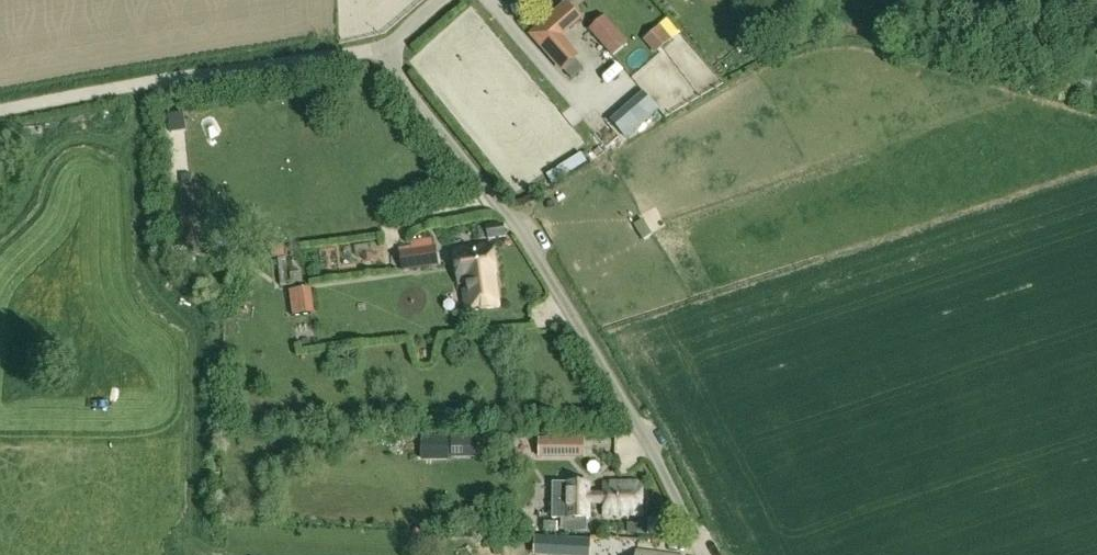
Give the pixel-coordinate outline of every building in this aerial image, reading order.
[(564,71),(575,62),(555,38),(579,18),(569,7),(534,37),(564,71)] [(589,31),(601,45),(617,31),(604,17),(589,31)] [(663,23),(644,41),(655,54),(675,37),(663,23)] [(622,135),(642,119),(624,98),(604,115),(622,135)] [(506,236),(504,223),(487,225),(489,238),(506,236)] [(414,250),(399,252),(402,272),(402,273),(440,267),(437,246),(432,247),(431,238),(413,241),(414,250)] [(381,260),(396,258),(394,243),(379,245),(381,260)] [(467,313),(500,308),(495,274),(497,274),(493,245),(454,251),(459,285),(469,284),(470,292),(464,292),(467,313)] [(282,287),(289,286),(286,258),(279,259),(282,287)] [(313,287),(290,290),(292,318),(316,317),(313,287)] [(452,458),(476,458),(476,437),(443,437),(443,451),(452,451),(452,458)] [(565,439),(537,439),(537,454),(565,453),(565,439)] [(587,519),(591,519),(591,504),(606,504),(606,515),(644,515),(644,483),(605,483),(605,494),(590,494),(590,483),(554,483),(554,519),(565,519),(565,532),(587,532),(587,519)] [(650,533),(667,534),(668,521),(651,519),(650,523),(638,522),(638,524),(629,524),(628,531),(650,533)] [(536,554),(555,554),(555,533),(537,533),(536,554)] [(533,539),(515,539),(515,554),(532,554),(533,539)] [(567,539),(565,554),(591,554),(591,542),(567,539)]
